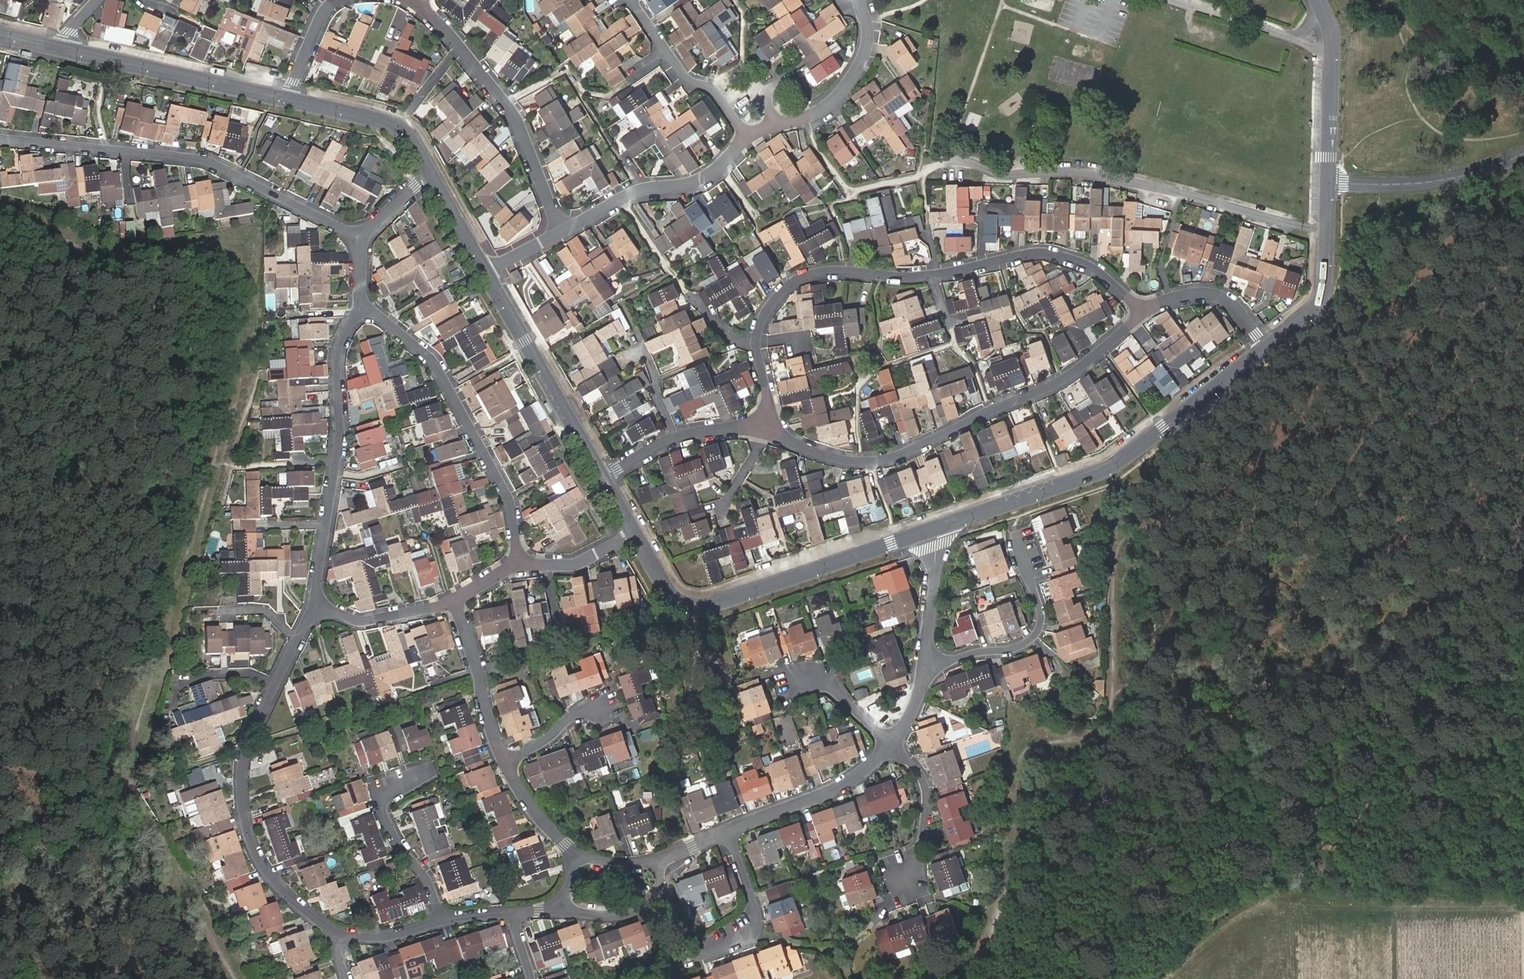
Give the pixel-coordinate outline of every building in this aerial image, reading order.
[(17,18),(20,6),(21,3),(13,1),(13,0),(0,0),(0,13),(17,18)] [(51,5),(50,9),(47,8),(42,25),(58,29),(62,12),(59,11),(60,8),(69,11),(70,6),(73,7),(76,0),(35,0),(51,5)] [(73,7),(77,8),(85,0),(76,0),(73,7)] [(134,46),(137,32),(116,27),(116,23),(119,23),(124,3),(110,0),(109,0),(104,20),(107,21),(106,25),(97,23),(94,37),(134,46)] [(182,8),(195,14),(201,0),(185,0),(182,8)] [(300,36),(281,28),(271,24),(274,18),(284,21),(289,8),(291,9),(295,0),(264,0),(257,18),(236,10),(232,20),(248,27),(239,47),(250,51),(248,55),(259,60),(269,36),(286,42),(284,47),(294,50),(300,36)] [(452,0),(441,0),(438,3),(466,25),(471,19),(477,24),(479,20),(493,30),(484,41),(493,48),(488,55),(505,68),(502,72),(513,81),(515,79),(521,83),(531,71),(525,66),(529,59),(518,51),(514,56),(509,52),(515,42),(504,34),(508,28),(507,27),(514,18),(496,4),(499,0),(470,0),(466,5),(463,9),(452,0)] [(463,9),(466,5),(459,0),(452,0),(463,9)] [(572,58),(577,67),(591,58),(613,88),(626,79),(622,74),(618,68),(623,64),(615,52),(630,42),(628,39),(640,30),(636,25),(631,28),(624,18),(602,33),(596,25),(593,21),(597,17),(589,5),(585,8),(580,0),(571,0),(570,1),(569,0),(541,0),(542,2),(539,4),(547,16),(554,11),(562,23),(566,20),(579,39),(565,49),(572,58)] [(658,15),(673,5),(678,11),(672,15),(682,29),(670,37),(685,58),(691,54),(688,50),(700,42),(710,57),(714,53),(723,65),(736,56),(718,30),(737,17),(731,8),(729,9),(722,0),(706,12),(698,0),(697,0),(692,4),(689,0),(648,0),(658,15)] [(833,3),(820,13),(822,16),(810,24),(800,9),(804,6),(799,0),(762,0),(769,11),(772,8),(780,20),(754,38),(761,47),(755,52),(764,65),(782,52),(780,48),(794,38),(807,57),(803,59),(820,84),(842,68),(824,42),(845,27),(839,17),(842,16),(833,3)] [(26,8),(20,6),(17,18),(23,19),(26,8)] [(192,55),(204,61),(218,31),(205,25),(201,34),(197,33),(198,29),(179,21),(165,15),(161,24),(158,22),(159,19),(145,14),(140,27),(153,33),(154,31),(158,32),(152,46),(166,52),(173,35),(192,44),(193,41),(197,43),(192,55)] [(271,24),(281,28),(284,21),(274,18),(271,24)] [(316,61),(322,64),(324,60),(339,66),(336,73),(333,79),(345,84),(350,71),(380,85),(378,91),(389,97),(398,74),(421,84),(427,70),(420,67),(423,61),(408,54),(413,40),(410,39),(415,25),(408,23),(399,43),(393,40),(386,55),(382,53),(375,69),(355,61),(370,25),(360,21),(349,46),(333,39),(334,35),(328,32),(316,61)] [(909,36),(890,49),(906,72),(918,63),(912,54),(918,50),(909,36)] [(697,64),(691,54),(685,58),(683,60),(691,70),(697,64)] [(324,60),(322,64),(321,66),(336,73),(339,66),(324,60)] [(5,124),(9,106),(34,112),(33,116),(42,117),(41,123),(51,125),(53,116),(70,119),(69,124),(84,127),(87,112),(80,110),(82,100),(65,96),(68,80),(57,77),(51,104),(36,101),(39,90),(24,86),(29,69),(7,64),(3,82),(0,81),(0,122),(5,124)] [(873,80),(864,87),(851,96),(855,102),(859,99),(869,113),(850,126),(848,123),(836,131),(839,136),(826,144),(841,165),(854,157),(853,156),(845,144),(851,140),(861,133),(868,143),(882,133),(898,155),(907,149),(899,137),(908,131),(895,112),(908,102),(905,96),(917,88),(908,76),(882,94),(873,80)] [(453,82),(429,102),(434,108),(437,105),(448,118),(431,133),(438,142),(464,119),(469,124),(459,133),(469,144),(462,149),(472,161),(480,154),(489,164),(481,171),(491,183),(476,196),(503,227),(501,230),(510,240),(530,224),(520,213),(516,217),(505,205),(502,208),(492,197),(515,178),(507,169),(513,163),(484,130),(490,125),(476,109),(485,102),(477,94),(465,104),(454,91),(458,88),(453,82)] [(631,86),(610,100),(623,119),(627,115),(633,123),(634,122),(638,128),(621,140),(628,150),(634,159),(656,144),(666,158),(664,159),(672,172),(684,165),(686,168),(695,162),(686,149),(683,143),(697,133),(698,136),(707,131),(710,135),(722,127),(704,101),(675,120),(671,114),(672,113),(666,105),(670,102),(663,92),(650,100),(641,88),(635,92),(631,86)] [(611,185),(613,188),(621,184),(614,172),(606,177),(593,157),(588,149),(582,152),(575,140),(581,136),(573,124),(585,116),(579,107),(567,115),(558,100),(555,102),(547,89),(535,97),(542,109),(539,111),(548,126),(536,134),(542,144),(550,138),(558,150),(562,148),(569,160),(565,162),(573,175),(557,184),(565,197),(572,193),(570,190),(587,179),(591,176),(598,187),(601,191),(611,185)] [(206,114),(169,105),(164,126),(150,123),(153,113),(139,110),(140,108),(126,105),(124,110),(117,108),(114,124),(120,126),(120,130),(134,133),(133,136),(161,142),(163,134),(173,137),(177,119),(204,125),(201,137),(208,139),(207,143),(236,150),(235,152),(242,154),(245,139),(238,137),(241,126),(226,123),(227,121),(212,118),(211,123),(205,122),(206,114)] [(700,139),(698,136),(697,133),(683,143),(686,149),(700,139)] [(588,149),(581,136),(575,140),(582,152),(588,149)] [(807,184),(826,171),(810,148),(804,153),(807,157),(794,165),(785,151),(788,149),(779,136),(772,140),(766,144),(769,147),(760,154),(770,168),(747,184),(744,180),(739,184),(747,197),(757,191),(763,200),(782,187),(792,201),(802,195),(808,204),(816,198),(807,184)] [(310,178),(309,180),(327,190),(321,202),(331,207),(339,192),(364,205),(362,209),(368,213),(381,189),(366,181),(377,160),(367,155),(355,175),(332,162),(340,146),(331,141),(323,155),(310,148),(308,152),(304,158),(299,154),(302,149),(289,142),(287,147),(274,140),(272,143),(266,140),(258,154),(264,157),(261,162),(274,169),(277,165),(289,171),(291,167),(297,171),(310,178)] [(845,144),(853,156),(859,152),(851,140),(845,144)] [(756,148),(760,154),(769,147),(766,144),(765,141),(756,148)] [(588,149),(593,157),(599,153),(594,145),(588,149)] [(304,158),(308,152),(302,149),(299,154),(304,158)] [(37,184),(39,194),(66,192),(68,209),(79,208),(76,184),(83,183),(85,194),(99,193),(100,201),(115,199),(114,189),(121,188),(118,172),(97,175),(96,165),(75,168),(74,163),(59,165),(59,169),(43,172),(41,158),(30,159),(29,156),(18,157),(20,174),(6,176),(5,172),(0,172),(0,188),(37,184)] [(140,187),(132,188),(134,204),(137,219),(144,218),(143,213),(157,211),(160,228),(172,226),(170,211),(184,209),(183,203),(197,201),(199,211),(213,209),(214,220),(252,215),(251,203),(230,206),(227,189),(225,190),(223,183),(209,185),(208,182),(181,186),(180,183),(179,179),(165,181),(164,175),(163,170),(152,172),(154,190),(141,192),(140,187)] [(307,183),(309,180),(310,178),(297,171),(294,176),(307,183)] [(179,179),(178,173),(164,175),(165,181),(179,179)] [(591,176),(587,179),(593,189),(598,187),(591,176)] [(1015,204),(989,204),(989,213),(987,214),(986,214),(986,242),(997,243),(998,226),(1012,226),(1012,231),(1026,231),(1026,229),(1090,231),(1090,233),(1099,233),(1099,229),(1112,229),(1112,246),(1108,246),(1108,253),(1124,254),(1124,246),(1131,246),(1130,272),(1144,272),(1146,272),(1146,265),(1142,265),(1143,243),(1159,243),(1160,233),(1162,233),(1165,233),(1169,221),(1162,221),(1142,221),(1137,220),(1137,201),(1126,201),(1125,208),(1103,207),(1103,197),(1103,189),(1092,188),(1091,204),(1077,204),(1077,215),(1069,214),(1069,204),(1056,203),(1055,213),(1049,213),(1049,200),(1041,200),(1041,203),(1027,202),(1028,187),(1028,184),(1016,184),(1016,187),(1015,204)] [(941,223),(948,223),(948,237),(945,237),(946,252),(972,252),(971,237),(964,237),(964,223),(973,223),(974,215),(969,215),(969,198),(983,198),(983,187),(958,187),(958,185),(947,185),(947,212),(930,212),(930,223),(941,223)] [(655,240),(663,253),(675,246),(677,248),(691,239),(704,258),(714,251),(701,233),(712,225),(711,222),(717,219),(723,214),(729,223),(741,215),(726,193),(702,209),(698,203),(687,211),(681,203),(671,209),(679,220),(664,230),(666,233),(655,240)] [(918,232),(924,230),(921,218),(897,223),(890,195),(870,200),(873,218),(844,225),(848,240),(855,239),(857,248),(857,249),(866,247),(865,245),(879,241),(882,255),(893,252),(896,265),(912,261),(910,255),(905,256),(902,242),(919,238),(918,232)] [(331,207),(321,202),(318,207),(329,212),(331,207)] [(425,221),(414,202),(406,210),(409,214),(415,210),(423,223),(425,221)] [(800,209),(782,216),(784,220),(795,215),(801,211),(800,209)] [(476,372),(489,365),(482,352),(485,350),(476,335),(489,328),(483,318),(466,328),(459,315),(450,320),(443,309),(448,307),(440,293),(438,294),(435,288),(440,285),(432,270),(444,263),(439,253),(440,253),(423,223),(415,210),(409,214),(416,228),(413,229),(424,249),(409,257),(397,238),(388,243),(399,263),(384,271),(382,268),(376,271),(381,281),(375,284),(382,298),(412,281),(424,302),(417,306),(424,320),(429,317),(441,336),(443,341),(438,344),(444,354),(457,347),(465,361),(469,359),(476,372)] [(723,214),(717,219),(723,227),(729,223),(723,214)] [(795,215),(784,220),(760,233),(766,242),(779,235),(792,259),(789,262),(792,268),(806,261),(805,258),(810,255),(814,263),(825,257),(819,247),(841,235),(833,221),(827,224),(830,229),(828,230),(822,220),(803,230),(795,215)] [(298,227),(298,232),(317,232),(317,226),(302,219),(298,227)] [(1174,231),(1169,246),(1175,248),(1173,255),(1200,265),(1202,258),(1209,261),(1216,263),(1213,269),(1226,274),(1225,279),(1231,281),(1233,277),(1249,282),(1245,295),(1263,300),(1266,291),(1273,293),(1292,300),(1301,275),(1286,270),(1282,269),(1271,265),(1279,242),(1269,238),(1261,261),(1245,255),(1253,231),(1253,230),(1242,226),(1242,228),(1235,247),(1222,243),(1221,247),(1214,245),(1216,241),(1209,239),(1181,229),(1180,233),(1174,231)] [(562,296),(568,306),(585,294),(595,308),(614,295),(604,281),(624,268),(618,259),(623,255),(627,260),(640,252),(625,230),(613,238),(611,235),(605,239),(609,246),(603,250),(605,254),(591,263),(583,251),(587,249),(578,236),(566,244),(567,246),(558,252),(573,275),(558,284),(564,294),(562,296)] [(263,268),(263,274),(273,273),(274,289),(297,288),(298,306),(309,305),(309,310),(324,309),(324,294),(319,295),(319,280),(342,279),(342,267),(336,268),(336,256),(318,257),(317,232),(298,232),(291,233),(291,248),(296,248),(296,266),(263,268)] [(779,275),(766,252),(753,259),(756,264),(744,270),(741,266),(728,273),(718,256),(709,261),(720,281),(699,293),(707,306),(713,303),(717,309),(731,301),(738,312),(734,314),(738,320),(751,313),(743,299),(741,296),(745,294),(754,289),(751,284),(763,277),(766,281),(779,275)] [(1062,363),(1076,356),(1075,353),(1091,345),(1083,329),(1113,314),(1107,301),(1105,302),(1101,294),(1097,297),(1095,294),(1088,297),(1091,302),(1070,311),(1062,296),(1066,293),(1075,289),(1073,284),(1070,285),(1065,275),(1048,283),(1045,277),(1039,264),(1032,267),(1030,263),(1026,263),(1023,264),(1016,267),(1015,267),(1028,293),(1014,300),(1024,320),(1037,313),(1044,310),(1052,325),(1062,320),(1065,326),(1069,325),(1074,336),(1068,339),(1064,333),(1051,340),(1062,363)] [(1226,274),(1213,269),(1212,275),(1225,279),(1226,274)] [(509,274),(514,282),(521,277),(518,270),(509,274)] [(1048,283),(1065,275),(1057,272),(1045,277),(1048,283)] [(767,283),(780,277),(779,275),(766,281),(767,283)] [(959,343),(965,341),(964,337),(974,334),(977,334),(982,350),(993,347),(994,349),(1004,346),(997,321),(1013,316),(1013,315),(1011,308),(1007,294),(991,299),(987,286),(977,289),(973,278),(962,282),(964,289),(967,298),(954,302),(953,298),(947,300),(951,315),(964,311),(968,324),(955,328),(959,343)] [(679,368),(709,355),(706,347),(701,349),(695,334),(708,328),(703,317),(691,323),(685,309),(680,311),(675,299),(679,297),(674,284),(650,295),(655,308),(660,305),(663,312),(666,318),(661,320),(667,334),(652,341),(657,351),(673,343),(680,358),(676,360),(679,368)] [(834,356),(849,355),(847,342),(847,337),(860,335),(858,323),(866,322),(864,307),(843,311),(842,303),(824,305),(822,291),(827,290),(826,284),(811,285),(811,286),(812,293),(805,294),(796,295),(797,302),(796,302),(798,319),(781,322),(783,333),(810,329),(817,329),(834,327),(835,333),(837,348),(832,349),(834,357),(834,356)] [(942,329),(939,318),(927,322),(918,296),(914,297),(912,290),(897,295),(899,301),(892,303),(897,317),(880,322),(883,333),(900,328),(908,354),(919,350),(919,352),(930,348),(925,334),(945,328),(942,329)] [(566,314),(556,300),(533,317),(545,340),(565,326),(564,323),(569,319),(566,314)] [(566,314),(569,319),(574,327),(580,323),(571,310),(566,314)] [(1037,313),(1045,328),(1052,325),(1044,310),(1037,313)] [(1168,312),(1168,311),(1162,313),(1152,318),(1155,321),(1159,327),(1163,325),(1172,337),(1177,343),(1162,354),(1159,350),(1154,354),(1152,352),(1147,356),(1137,363),(1141,366),(1136,370),(1127,358),(1131,356),(1127,350),(1115,359),(1134,385),(1135,385),(1141,393),(1154,383),(1159,380),(1170,393),(1178,387),(1179,389),(1188,382),(1178,368),(1199,353),(1193,344),(1197,341),(1202,348),(1214,339),(1216,343),(1234,330),(1224,317),(1218,321),(1212,313),(1204,319),(1202,315),(1198,318),(1187,327),(1188,329),(1183,332),(1168,312)] [(660,321),(661,320),(666,318),(663,312),(657,315),(660,321)] [(272,453),(273,461),(289,460),(289,453),(303,452),(302,437),(326,436),(326,421),(318,421),(318,415),(300,415),(299,401),(304,401),(303,386),(317,386),(317,379),(322,378),(322,367),(307,368),(306,350),(311,350),(310,341),(324,340),(322,318),(307,319),(307,327),(295,327),(296,342),(282,343),(284,370),(267,371),(268,382),(276,381),(277,408),(260,409),(261,431),(278,430),(280,453),(272,453)] [(579,390),(575,392),(580,400),(583,398),(599,389),(610,408),(613,407),(620,419),(624,417),(631,429),(627,431),(633,443),(657,430),(650,417),(645,420),(638,408),(643,405),(636,393),(651,384),(643,371),(636,374),(638,378),(623,386),(616,375),(621,373),(612,357),(608,359),(599,344),(617,333),(620,337),(626,333),(619,319),(574,344),(587,368),(571,377),(579,390)] [(781,322),(771,323),(770,325),(772,334),(783,333),(781,322)] [(834,327),(817,329),(817,335),(835,333),(834,327)] [(977,334),(974,334),(982,359),(994,349),(993,347),(982,350),(977,334)] [(346,382),(346,392),(348,392),(352,406),(359,404),(359,402),(381,396),(386,412),(415,403),(416,409),(410,410),(415,425),(420,424),(424,438),(438,433),(442,447),(434,449),(438,463),(434,465),(436,471),(430,473),(435,490),(397,501),(392,488),(386,489),(383,479),(368,484),(370,491),(364,493),(368,510),(349,515),(348,511),(341,513),(345,528),(361,524),(363,531),(361,531),(365,548),(330,558),(332,569),(335,580),(352,575),(359,600),(355,602),(357,609),(387,600),(385,593),(380,594),(372,569),(389,563),(393,574),(413,568),(419,588),(433,584),(431,579),(438,577),(434,562),(427,564),(425,558),(412,562),(409,552),(402,554),(399,544),(385,548),(377,519),(410,509),(415,524),(421,522),(420,517),(442,510),(447,527),(457,524),(463,542),(449,546),(451,553),(445,555),(449,570),(455,568),(457,572),(470,568),(470,566),(480,562),(472,537),(503,527),(498,512),(484,516),(482,510),(465,514),(459,494),(488,486),(485,479),(471,483),(469,479),(456,483),(449,460),(465,455),(460,441),(457,442),(453,429),(450,430),(446,416),(441,417),(437,402),(431,404),(429,399),(437,396),(433,382),(425,384),(426,388),(405,394),(400,378),(407,376),(404,365),(387,370),(379,345),(383,344),(381,337),(367,341),(367,344),(361,345),(365,360),(362,361),(366,376),(346,382)] [(1162,354),(1177,343),(1172,337),(1158,348),(1159,350),(1162,354)] [(1050,364),(1042,341),(1028,345),(1032,357),(1019,362),(1017,357),(991,366),(993,371),(985,374),(991,388),(997,386),(999,391),(1026,382),(1024,376),(1038,372),(1036,368),(1050,364)] [(796,380),(775,385),(780,406),(802,401),(805,414),(800,415),(803,430),(818,426),(822,441),(832,439),(834,444),(849,441),(844,420),(852,419),(849,407),(828,412),(820,379),(845,373),(854,370),(848,360),(813,368),(809,354),(788,359),(789,367),(793,366),(796,380)] [(923,363),(933,360),(931,354),(921,358),(923,363)] [(861,438),(862,452),(872,451),(871,448),(885,443),(883,436),(879,437),(878,432),(874,421),(887,417),(890,424),(896,422),(900,431),(900,434),(907,432),(909,438),(920,433),(912,409),(928,403),(930,407),(936,405),(940,416),(946,414),(948,420),(959,416),(952,396),(968,390),(970,394),(977,392),(972,377),(973,377),(970,366),(964,368),(939,376),(933,360),(923,363),(921,358),(910,361),(912,366),(918,383),(895,390),(889,374),(889,368),(878,372),(880,377),(885,394),(869,399),(872,409),(860,413),(867,437),(861,438)] [(714,403),(721,418),(740,409),(733,392),(753,382),(748,370),(750,368),(749,361),(738,366),(737,362),(730,365),(732,369),(727,371),(715,376),(711,378),(706,367),(704,363),(684,372),(678,374),(685,390),(665,399),(672,414),(677,412),(681,410),(685,419),(692,417),(690,413),(694,411),(714,403)] [(1089,434),(1095,430),(1108,422),(1102,412),(1122,400),(1127,396),(1122,387),(1114,373),(1095,385),(1089,374),(1079,381),(1090,398),(1077,406),(1077,409),(1047,428),(1055,441),(1056,441),(1061,438),(1067,447),(1070,452),(1082,445),(1088,453),(1098,448),(1089,434)] [(492,384),(488,377),(486,378),(474,385),(479,393),(475,394),(490,419),(493,417),(497,424),(510,417),(506,410),(513,406),(499,381),(492,384)] [(1165,397),(1170,393),(1159,380),(1154,383),(1165,397)] [(556,467),(554,463),(547,451),(559,445),(554,435),(547,439),(528,406),(518,412),(531,435),(517,444),(515,441),(502,448),(509,461),(521,454),(531,469),(518,476),(523,485),(541,476),(548,487),(551,485),(557,482),(564,495),(552,502),(551,502),(528,515),(534,525),(546,518),(554,532),(550,535),(558,548),(571,541),(574,546),(584,540),(571,516),(586,508),(568,476),(561,464),(556,467)] [(615,422),(620,419),(613,407),(610,408),(607,410),(615,422)] [(1044,444),(1035,420),(1008,430),(1005,422),(996,425),(992,427),(987,428),(978,432),(981,440),(975,442),(970,431),(960,435),(966,452),(953,457),(950,450),(937,455),(938,458),(924,463),(926,467),(913,472),(912,468),(878,480),(884,494),(890,492),(894,503),(921,493),(919,486),(931,481),(934,488),(973,474),(978,489),(989,485),(984,471),(992,468),(989,462),(987,457),(1000,452),(1014,446),(1013,444),(1027,439),(1031,449),(1044,444)] [(354,451),(360,472),(376,467),(374,460),(384,457),(379,443),(384,442),(380,428),(372,430),(370,423),(355,427),(358,435),(355,436),(359,449),(354,451)] [(1103,444),(1095,430),(1089,434),(1098,448),(1103,444)] [(1061,438),(1056,441),(1062,450),(1067,447),(1061,438)] [(645,495),(640,497),(642,504),(647,503),(671,495),(678,517),(661,523),(665,533),(682,527),(686,541),(711,532),(702,505),(698,506),(691,487),(715,478),(713,474),(726,470),(725,469),(722,459),(730,456),(725,441),(697,451),(700,459),(684,465),(679,451),(669,455),(669,456),(659,459),(668,484),(656,488),(652,489),(650,485),(642,488),(645,495)] [(1017,452),(1014,446),(1000,452),(1002,457),(1017,452)] [(987,457),(989,462),(1002,457),(1000,452),(987,457)] [(1064,454),(1055,457),(1058,466),(1068,463),(1064,454)] [(734,466),(730,456),(722,459),(725,469),(734,466)] [(785,504),(789,516),(804,511),(813,537),(823,534),(819,518),(844,510),(849,526),(860,523),(855,507),(876,501),(869,476),(839,484),(840,489),(823,494),(820,481),(824,480),(822,471),(800,477),(795,459),(780,464),(782,470),(786,469),(792,489),(775,495),(778,506),(785,504)] [(255,551),(255,533),(254,520),(258,519),(259,517),(267,517),(267,499),(292,498),(292,502),(308,501),(307,487),(312,487),(312,473),(285,473),(286,488),(258,488),(258,481),(245,482),(246,508),(229,509),(229,520),(239,520),(240,534),(232,534),(233,551),(218,552),(219,574),(239,574),(239,604),(253,604),(252,597),(259,597),(258,573),(276,573),(276,577),(290,577),(290,579),(305,579),(304,552),(290,552),(290,545),(282,545),(283,550),(255,551)] [(557,482),(551,485),(555,495),(550,498),(552,502),(564,495),(557,482)] [(890,492),(884,494),(888,505),(894,503),(890,492)] [(702,552),(713,585),(723,581),(716,560),(732,554),(738,571),(749,567),(743,551),(748,550),(762,545),(765,544),(778,540),(785,538),(781,527),(778,518),(776,512),(756,519),(750,500),(736,504),(738,511),(742,509),(747,526),(734,530),(732,526),(719,530),(720,537),(715,538),(718,547),(702,552)] [(775,508),(776,512),(778,518),(789,516),(785,504),(778,506),(775,508)] [(1043,521),(1064,514),(1067,521),(1069,521),(1064,508),(1042,515),(1043,521)] [(1054,579),(1051,581),(1057,602),(1054,603),(1061,623),(1063,623),(1065,630),(1055,633),(1061,647),(1066,645),(1068,652),(1084,647),(1081,640),(1086,639),(1081,625),(1086,623),(1079,603),(1073,605),(1070,598),(1074,596),(1071,589),(1081,586),(1077,572),(1069,574),(1067,568),(1072,566),(1069,560),(1075,558),(1071,544),(1065,546),(1062,538),(1074,534),(1070,520),(1069,521),(1067,521),(1064,514),(1043,521),(1046,528),(1044,529),(1049,543),(1046,544),(1053,565),(1055,565),(1057,571),(1052,573),(1054,579)] [(1043,521),(1042,515),(1032,520),(1036,532),(1040,530),(1045,544),(1046,544),(1049,543),(1044,529),(1046,528),(1043,521)] [(815,544),(825,540),(823,534),(813,537),(815,544)] [(1004,557),(1000,544),(996,545),(994,538),(968,547),(971,554),(974,553),(979,566),(1004,557)] [(766,560),(772,558),(768,555),(765,544),(762,545),(766,560)] [(743,551),(749,567),(753,566),(748,550),(743,551)] [(1005,572),(1009,571),(1004,557),(979,566),(984,580),(991,577),(994,584),(1008,579),(1005,572)] [(895,561),(881,566),(883,573),(875,576),(880,590),(890,587),(895,602),(885,605),(890,619),(898,616),(900,623),(915,618),(913,611),(917,609),(902,567),(898,568),(895,561)] [(603,629),(597,602),(618,597),(620,607),(634,604),(632,593),(639,592),(636,576),(615,580),(613,572),(598,574),(600,580),(585,583),(584,576),(573,578),(577,595),(562,598),(568,624),(575,622),(574,617),(587,614),(591,632),(603,629)] [(485,638),(499,636),(513,634),(515,647),(527,645),(525,628),(538,626),(539,630),(546,629),(542,602),(527,605),(524,588),(528,588),(527,581),(512,583),(515,605),(474,611),(476,627),(478,626),(483,625),(485,638)] [(641,602),(639,592),(632,593),(634,604),(641,602)] [(952,630),(957,646),(979,638),(979,637),(991,632),(993,637),(1020,628),(1019,625),(1026,622),(1021,608),(1014,610),(1011,603),(985,613),(986,618),(974,622),(971,615),(957,620),(959,627),(952,630)] [(755,663),(756,666),(783,657),(782,654),(795,649),(797,656),(819,648),(818,647),(826,644),(826,646),(847,639),(841,622),(833,625),(830,615),(817,619),(820,629),(806,634),(802,624),(788,629),(790,634),(777,639),(775,632),(761,637),(748,641),(741,643),(743,650),(748,665),(754,663),(755,663)] [(375,665),(374,661),(367,663),(364,655),(357,657),(351,636),(340,639),(348,665),(332,670),(331,666),(324,668),(304,675),(306,682),(292,686),(294,693),(287,695),(292,710),(299,708),(301,712),(315,708),(312,700),(325,696),(332,694),(331,689),(329,683),(334,681),(337,693),(363,684),(368,699),(378,696),(380,704),(392,700),(386,684),(412,675),(409,665),(412,664),(419,662),(421,667),(435,662),(432,653),(446,649),(443,639),(449,637),(445,622),(424,628),(427,637),(413,641),(415,647),(408,649),(405,640),(403,635),(396,637),(394,631),(383,634),(390,654),(391,660),(375,665)] [(220,626),(205,627),(205,654),(220,654),(220,646),(234,646),(234,653),(248,653),(248,656),(262,655),(262,649),(270,649),(269,633),(262,633),(261,628),(248,628),(248,626),(233,626),(234,631),(220,631),(220,626)] [(888,627),(873,632),(876,639),(872,640),(877,653),(884,651),(889,666),(882,668),(887,682),(890,682),(893,688),(908,683),(905,676),(909,675),(894,633),(890,634),(888,627)] [(761,637),(759,630),(745,635),(748,641),(761,637)] [(1061,647),(1055,633),(1052,633),(1058,648),(1056,655),(1062,660),(1094,649),(1090,637),(1086,639),(1088,645),(1084,647),(1068,652),(1066,645),(1061,647)] [(502,643),(499,636),(485,638),(487,646),(502,643)] [(415,647),(413,641),(412,637),(405,640),(408,649),(415,647)] [(374,659),(374,661),(375,665),(391,660),(390,654),(374,659)] [(1010,688),(1012,687),(1020,685),(1023,684),(1022,678),(1029,675),(1032,685),(1046,680),(1044,674),(1051,672),(1047,661),(1046,657),(1039,660),(1037,654),(1003,667),(1003,668),(996,670),(995,666),(989,668),(987,665),(946,679),(947,683),(940,685),(945,700),(952,698),(953,701),(966,697),(964,689),(979,685),(982,691),(995,687),(994,683),(1000,681),(1001,685),(1008,683),(1010,688)] [(610,677),(609,673),(604,661),(598,663),(595,656),(582,660),(585,671),(570,675),(567,666),(553,670),(556,677),(548,680),(554,695),(561,693),(562,697),(604,682),(603,679),(610,677)] [(506,657),(486,664),(488,670),(502,665),(507,664),(506,657)] [(620,677),(635,719),(639,718),(641,725),(660,719),(658,713),(657,711),(653,697),(646,700),(643,692),(645,692),(642,684),(652,680),(648,667),(640,670),(637,663),(622,669),(624,675),(620,677)] [(502,665),(488,670),(487,670),(488,672),(488,675),(489,676),(504,671),(502,665)] [(842,679),(856,673),(853,667),(839,673),(842,679)] [(218,701),(211,680),(190,688),(197,709),(180,714),(179,710),(172,712),(177,727),(167,731),(171,742),(193,734),(198,751),(194,752),(196,759),(225,750),(223,743),(219,744),(213,727),(239,719),(235,708),(253,702),(251,695),(236,699),(235,695),(218,701)] [(517,701),(524,699),(519,685),(515,687),(513,680),(498,685),(501,692),(497,693),(511,735),(515,734),(517,741),(532,736),(529,730),(533,728),(529,714),(523,716),(517,701)] [(771,712),(763,686),(762,686),(760,687),(757,680),(743,685),(745,691),(737,693),(746,721),(754,718),(756,725),(771,720),(769,713),(771,712)] [(1104,697),(1105,682),(1098,682),(1093,687),(1104,697)] [(745,691),(743,685),(735,687),(737,693),(745,691)] [(499,849),(513,844),(511,838),(517,836),(503,794),(500,794),(497,787),(495,788),(488,767),(484,768),(476,748),(480,746),(465,703),(461,705),(459,698),(437,706),(439,713),(438,713),(442,727),(453,723),(458,738),(448,742),(453,755),(461,752),(468,773),(465,775),(470,788),(477,786),(480,794),(483,793),(485,799),(480,801),(485,814),(491,812),(496,827),(490,829),(495,844),(496,843),(499,849)] [(940,746),(938,739),(945,737),(940,724),(938,724),(935,717),(920,722),(922,730),(919,731),(925,751),(927,751),(940,746)] [(355,750),(360,765),(366,763),(367,767),(394,758),(393,754),(406,749),(408,753),(429,746),(424,730),(416,733),(414,726),(400,731),(401,734),(388,739),(386,733),(359,742),(361,748),(355,750)] [(656,736),(653,729),(639,733),(642,741),(656,736)] [(635,748),(632,736),(631,733),(623,735),(622,731),(580,746),(581,749),(575,752),(575,753),(568,755),(567,750),(540,759),(541,761),(528,765),(529,769),(524,771),(527,780),(529,779),(533,790),(549,784),(575,775),(573,770),(587,765),(589,772),(603,768),(600,758),(607,755),(615,753),(618,762),(631,758),(628,750),(635,748)] [(685,805),(685,806),(688,816),(689,820),(697,817),(698,821),(704,819),(713,816),(739,808),(738,804),(751,799),(751,800),(773,793),(773,792),(779,790),(780,791),(788,788),(798,784),(807,781),(805,776),(818,771),(817,769),(859,754),(858,750),(865,748),(860,733),(853,735),(852,732),(839,736),(841,743),(826,748),(824,742),(809,746),(813,756),(800,761),(798,756),(772,765),(772,767),(768,768),(771,776),(768,777),(767,776),(760,778),(756,768),(742,773),(746,784),(733,789),(731,781),(717,786),(721,796),(706,801),(702,791),(689,795),(690,796),(692,803),(685,805)] [(931,772),(958,763),(953,750),(944,753),(942,746),(940,746),(927,751),(929,758),(927,759),(931,772)] [(637,756),(635,748),(628,750),(631,758),(637,756)] [(610,765),(618,762),(615,753),(607,755),(610,765)] [(287,768),(285,761),(271,766),(273,773),(270,773),(280,801),(285,799),(287,806),(302,801),(300,794),(305,792),(296,765),(293,766),(287,768)] [(955,787),(953,781),(963,778),(958,763),(931,772),(936,786),(938,786),(940,793),(955,787)] [(777,849),(792,844),(795,854),(809,850),(806,842),(819,837),(821,843),(834,838),(831,828),(846,823),(850,833),(863,828),(858,814),(872,810),(873,815),(901,806),(899,798),(905,796),(900,781),(894,783),(892,780),(865,790),(867,794),(853,799),(854,801),(812,816),(814,822),(801,827),(800,823),(757,837),(759,841),(752,844),(745,846),(753,868),(766,864),(780,860),(777,849)] [(215,781),(199,787),(200,790),(213,786),(215,792),(219,791),(215,781)] [(366,803),(359,781),(343,787),(345,794),(339,796),(345,810),(348,809),(352,821),(348,823),(353,836),(360,834),(365,849),(359,851),(363,865),(366,864),(368,870),(383,865),(381,859),(385,857),(370,815),(367,816),(363,804),(366,803)] [(800,789),(798,784),(788,788),(790,793),(800,789)] [(959,809),(968,805),(962,785),(955,787),(940,793),(943,799),(937,801),(944,822),(959,816),(960,816),(961,816),(959,809)] [(232,832),(229,833),(226,826),(224,820),(228,819),(219,791),(215,792),(213,786),(200,790),(199,787),(191,789),(191,793),(193,798),(203,828),(205,833),(207,840),(205,841),(210,855),(220,851),(223,859),(225,858),(227,865),(220,868),(225,882),(231,880),(235,893),(234,893),(239,907),(246,904),(248,912),(257,909),(260,917),(250,920),(255,934),(265,930),(267,937),(280,933),(282,939),(276,942),(286,968),(291,967),(294,973),(295,973),(297,978),(318,978),(316,973),(312,974),(309,968),(308,968),(306,962),(311,960),(302,933),(296,935),(294,928),(281,932),(279,925),(281,925),(274,904),(264,907),(256,886),(250,888),(245,875),(246,874),(232,832)] [(182,801),(193,798),(191,793),(191,789),(179,793),(182,801)] [(692,803),(690,796),(683,799),(685,805),(692,803)] [(411,816),(424,856),(428,855),(430,861),(435,860),(437,866),(436,867),(445,894),(450,893),(452,899),(467,894),(473,892),(471,885),(462,858),(452,861),(450,855),(444,857),(442,850),(446,849),(442,835),(435,837),(433,829),(430,822),(437,820),(433,809),(437,808),(436,806),(434,801),(428,803),(413,808),(415,814),(411,816)] [(443,818),(439,805),(436,806),(437,808),(433,809),(437,820),(443,818)] [(642,815),(638,805),(624,810),(627,818),(614,822),(611,815),(597,819),(600,830),(593,833),(599,849),(620,841),(619,837),(632,833),(633,836),(655,829),(649,813),(642,815)] [(262,822),(277,864),(282,862),(285,869),(296,865),(298,871),(300,871),(307,891),(317,887),(324,909),(328,908),(330,915),(344,910),(342,903),(346,902),(342,888),(335,890),(332,882),(322,886),(320,879),(327,876),(322,863),(313,866),(311,860),(300,864),(297,857),(299,856),(294,843),(287,846),(282,831),(289,828),(284,814),(280,816),(277,809),(263,815),(265,821),(262,822)] [(973,836),(968,823),(963,824),(960,816),(959,816),(944,822),(951,843),(967,838),(973,836)] [(689,820),(693,830),(700,828),(698,821),(697,817),(689,820)] [(979,834),(974,821),(968,823),(973,836),(979,834)] [(447,833),(444,825),(433,829),(435,837),(442,835),(447,833)] [(193,831),(195,837),(205,833),(203,828),(193,831)] [(197,844),(205,841),(207,840),(205,833),(195,837),(197,844)] [(534,837),(519,842),(521,848),(514,850),(506,854),(512,867),(519,865),(524,878),(531,876),(533,882),(548,877),(546,871),(549,870),(539,842),(536,843),(534,837)] [(945,851),(969,843),(967,838),(951,843),(944,846),(945,851)] [(519,842),(513,844),(499,849),(497,850),(499,857),(506,854),(514,850),(521,848),(519,842)] [(959,886),(965,884),(956,857),(949,859),(947,852),(932,857),(934,864),(931,865),(940,892),(944,892),(946,898),(961,892),(959,886)] [(733,892),(739,890),(732,867),(725,869),(724,866),(715,869),(708,871),(702,873),(708,890),(716,887),(720,897),(733,893),(733,892)] [(872,900),(877,899),(868,871),(864,873),(862,866),(847,871),(849,878),(842,880),(847,895),(851,907),(856,905),(859,913),(873,907),(872,900)] [(708,890),(702,873),(695,876),(689,878),(681,881),(681,882),(675,884),(683,911),(691,909),(690,908),(705,903),(701,892),(708,890)] [(796,880),(781,885),(783,891),(797,886),(796,880)] [(769,898),(784,893),(783,891),(781,885),(766,890),(769,898)] [(422,893),(421,889),(415,891),(414,888),(400,893),(402,900),(395,902),(394,900),(388,903),(385,892),(370,898),(373,906),(366,908),(371,923),(378,921),(379,924),(421,910),(420,907),(426,905),(422,893)] [(782,931),(785,938),(800,933),(797,925),(802,924),(793,897),(786,899),(784,893),(769,898),(771,904),(767,906),(777,932),(782,931)] [(851,907),(847,895),(840,897),(844,908),(846,909),(851,907)] [(694,917),(691,909),(683,911),(682,912),(684,920),(694,917)] [(944,940),(959,935),(950,909),(935,914),(936,916),(923,921),(921,917),(887,929),(888,932),(881,934),(888,956),(910,949),(906,939),(914,936),(916,942),(929,938),(928,935),(941,930),(944,940)] [(643,943),(650,940),(645,925),(638,928),(637,924),(595,939),(595,940),(589,942),(590,945),(594,956),(600,954),(602,960),(616,955),(614,949),(629,943),(632,950),(644,946),(643,943)] [(356,978),(391,978),(390,975),(403,971),(406,978),(407,978),(420,974),(416,964),(432,959),(435,969),(448,965),(447,959),(459,954),(463,963),(476,958),(474,952),(489,946),(491,953),(504,948),(511,946),(505,928),(498,931),(496,926),(455,941),(454,939),(441,944),(439,937),(397,952),(398,956),(385,960),(383,955),(356,964),(357,967),(356,968),(356,978)] [(590,945),(589,942),(584,930),(577,932),(576,927),(534,941),(536,945),(529,947),(534,962),(541,960),(542,963),(555,958),(553,952),(568,946),(570,953),(583,949),(583,947),(590,945)] [(746,977),(747,978),(763,978),(760,971),(766,969),(767,970),(774,968),(778,978),(791,973),(788,965),(796,962),(791,948),(784,951),(782,946),(761,953),(761,954),(755,956),(755,955),(712,970),(714,976),(705,978),(741,978),(746,977)] [(504,948),(491,953),(493,958),(506,954),(504,948)]
